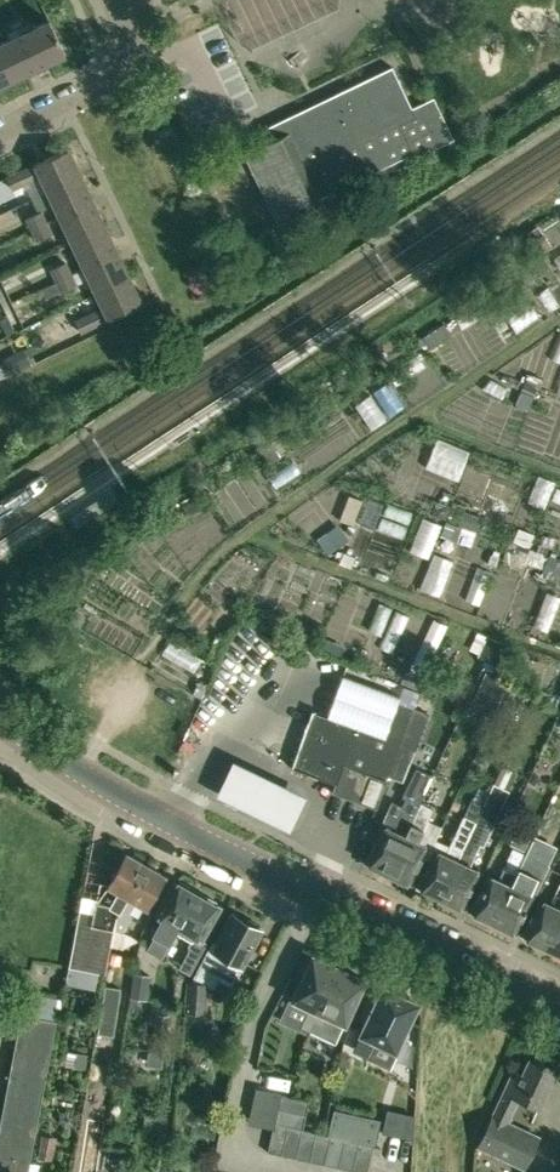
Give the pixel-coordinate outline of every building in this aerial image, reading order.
[(0,42),(0,57),(10,78),(26,71),(28,75),(50,64),(48,60),(65,51),(49,19),(0,42)] [(10,78),(0,57),(0,83),(10,78)] [(434,96),(412,107),(392,66),(266,127),(273,139),(243,153),(277,223),(323,201),(320,196),(411,153),(413,157),(454,138),(434,96)] [(48,190),(80,174),(67,148),(8,177),(13,188),(40,175),(48,190)] [(60,215),(92,199),(80,174),(48,190),(60,215)] [(72,241),(105,225),(92,199),(60,215),(72,241)] [(32,229),(50,220),(44,208),(26,216),(32,229)] [(50,220),(32,229),(38,241),(56,232),(50,220)] [(85,266),(117,251),(105,225),(72,241),(85,266)] [(130,276),(117,251),(85,266),(91,278),(97,292),(130,276)] [(57,280),(75,271),(69,259),(51,268),(57,280)] [(75,271),(57,280),(63,292),(80,283),(75,271)] [(130,276),(97,292),(104,306),(76,320),(82,331),(142,302),(130,276)] [(25,347),(10,354),(17,367),(31,360),(25,347)] [(460,530),(475,535),(480,519),(462,513),(457,529),(460,530)] [(460,530),(457,529),(444,525),(439,539),(456,544),(460,530)] [(478,656),(491,662),(497,664),(504,646),(505,644),(495,640),(486,636),(480,650),(478,656)] [(401,683),(419,690),(424,677),(407,670),(401,683)] [(484,676),(474,695),(493,704),(502,685),(484,676)] [(414,707),(397,702),(399,696),(354,679),(339,720),(313,711),(292,767),(335,783),(332,791),(376,808),(388,775),(399,747),(414,707)] [(518,717),(527,695),(510,688),(500,710),(518,717)] [(50,712),(33,701),(28,708),(45,719),(50,712)] [(414,707),(399,747),(414,753),(416,750),(429,713),(414,707)] [(232,767),(215,802),(290,838),(306,802),(232,767)] [(410,823),(421,801),(429,783),(420,779),(416,788),(413,787),(405,804),(395,800),(383,826),(366,862),(370,864),(369,866),(379,871),(380,868),(388,872),(411,823),(410,823)] [(469,866),(475,853),(480,844),(482,845),(508,789),(494,783),(484,803),(463,848),(463,847),(440,897),(449,900),(447,903),(457,908),(458,905),(462,907),(479,871),(469,866)] [(463,848),(484,803),(472,797),(445,855),(435,850),(418,886),(423,888),(421,891),(431,896),(432,893),(440,897),(463,847),(463,848)] [(417,842),(423,829),(433,807),(421,801),(410,823),(411,823),(388,872),(396,876),(395,878),(405,883),(406,881),(410,882),(426,846),(417,842)] [(522,851),(531,833),(517,827),(509,845),(522,851)] [(493,921),(525,854),(513,848),(498,880),(488,875),(471,911),(475,913),(474,916),(484,920),(485,918),(493,921)] [(117,914),(146,864),(127,853),(109,885),(123,893),(117,904),(101,902),(95,938),(82,936),(76,966),(108,971),(112,945),(117,914)] [(522,891),(528,878),(537,860),(525,854),(493,921),(501,925),(500,928),(510,932),(511,930),(515,932),(532,896),(522,891)] [(141,903),(148,907),(166,875),(146,864),(117,914),(112,945),(126,948),(130,929),(138,915),(135,913),(141,903)] [(163,956),(177,930),(198,893),(190,889),(191,886),(181,880),(179,883),(176,881),(158,914),(163,917),(154,933),(157,934),(149,948),(163,956)] [(559,916),(559,884),(551,904),(541,900),(524,936),(528,938),(527,940),(537,945),(538,942),(546,946),(559,916)] [(207,941),(201,938),(219,905),(216,903),(217,901),(207,895),(205,897),(198,893),(177,930),(193,939),(191,944),(189,949),(179,967),(189,973),(207,941)] [(213,941),(199,966),(192,980),(207,982),(207,984),(212,987),(213,988),(214,988),(219,979),(219,978),(219,979),(229,984),(238,968),(241,964),(261,929),(256,926),(258,924),(247,918),(246,920),(234,913),(217,943),(213,941)] [(546,946),(554,950),(553,952),(559,956),(559,916),(546,946)] [(299,1027),(309,1031),(339,967),(312,955),(290,1004),(306,1012),(299,1027)] [(98,975),(99,970),(76,966),(69,965),(69,968),(66,984),(84,988),(95,990),(98,975)] [(365,979),(339,967),(309,1031),(310,1032),(335,1044),(344,1023),(365,979)] [(151,974),(133,972),(129,996),(147,998),(151,974)] [(192,980),(188,980),(185,1009),(204,1011),(207,984),(207,982),(192,980)] [(362,1030),(354,1048),(369,1056),(377,1041),(395,1049),(409,1020),(417,1003),(406,999),(409,994),(388,984),(386,989),(383,987),(362,1030)] [(117,987),(105,985),(97,1032),(109,1034),(117,987)] [(167,1014),(155,1012),(152,1033),(164,1035),(167,1014)] [(37,1122),(57,1021),(52,1020),(20,1014),(0,1121),(0,1171),(28,1171),(37,1122)] [(154,1035),(152,1049),(163,1051),(164,1036),(154,1035)] [(150,1049),(147,1070),(163,1072),(166,1051),(163,1051),(152,1049),(150,1049)] [(85,1069),(88,1054),(78,1052),(76,1051),(76,1052),(68,1051),(65,1065),(73,1066),(73,1067),(83,1069),(85,1069)] [(556,1069),(531,1056),(522,1075),(514,1071),(479,1145),(524,1167),(538,1137),(507,1121),(518,1096),(539,1106),(556,1069)] [(305,1115),(308,1101),(280,1095),(277,1109),(305,1115)] [(274,1123),(288,1126),(302,1129),(305,1115),(277,1109),(274,1123)] [(333,1110),(327,1135),(330,1136),(344,1139),(359,1142),(373,1145),(378,1120),(333,1110)] [(403,1113),(398,1134),(413,1137),(414,1115),(403,1113)] [(155,1131),(169,1133),(170,1115),(157,1114),(155,1131)] [(288,1126),(274,1123),(267,1152),(282,1155),(288,1126)] [(282,1155),(296,1158),(302,1129),(288,1126),(282,1155)] [(296,1158),(310,1161),(316,1133),(302,1129),(296,1158)] [(316,1133),(310,1161),(324,1164),(330,1136),(327,1135),(316,1133)] [(53,1160),(57,1137),(42,1134),(38,1157),(53,1160)] [(324,1164),(338,1167),(344,1139),(330,1136),(324,1164)] [(359,1142),(344,1139),(338,1167),(352,1171),(359,1142)] [(359,1142),(352,1171),(359,1171),(367,1171),(373,1145),(359,1142)]
